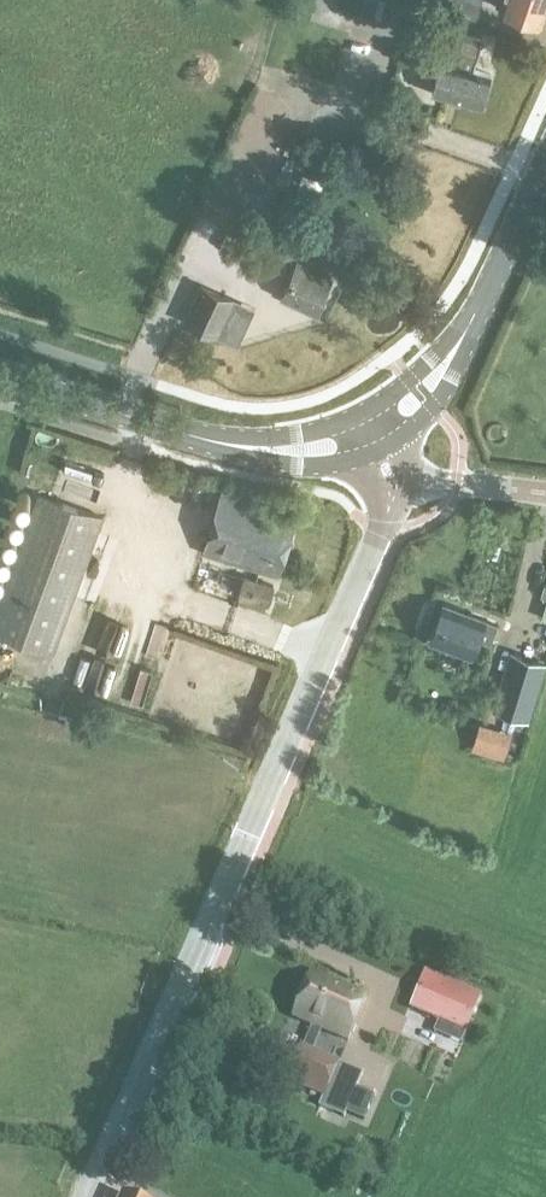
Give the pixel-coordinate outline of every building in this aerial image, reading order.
[(337,7),(376,16),(380,0),(339,0),(337,7)] [(414,6),(391,0),(386,0),(381,18),(436,31),(440,16),(472,28),(482,0),(435,0),(431,11),(414,7),(414,6)] [(501,8),(542,23),(545,12),(545,0),(504,0),(501,8)] [(491,74),(475,69),(482,41),(437,29),(429,57),(440,60),(431,93),(482,106),(491,74)] [(299,214),(279,256),(297,264),(298,261),(316,269),(333,230),(299,214)] [(297,264),(282,296),(316,311),(332,276),(316,269),(298,261),(297,264)] [(232,294),(201,280),(183,317),(213,332),(232,294)] [(297,367),(299,380),(319,377),(317,364),(297,367)] [(297,516),(223,492),(204,552),(279,576),(297,516)] [(39,493),(0,601),(0,633),(55,653),(104,517),(39,493)] [(240,595),(270,605),(276,585),(247,575),(240,595)] [(487,619),(486,620),(444,603),(430,639),(472,655),(479,638),(492,643),(499,624),(487,619)] [(512,653),(495,708),(528,719),(545,663),(512,653)] [(480,722),(471,749),(505,759),(513,732),(480,722)] [(258,1001),(222,966),(201,988),(237,1023),(258,1001)] [(312,1026),(321,1028),(348,1040),(367,996),(312,972),(293,1017),(312,1026)] [(426,973),(411,1008),(465,1031),(481,996),(426,973)] [(303,1048),(300,1047),(286,1078),(325,1095),(326,1096),(339,1064),(340,1063),(303,1047),(303,1048)] [(326,1096),(325,1095),(320,1106),(344,1117),(345,1113),(357,1087),(362,1075),(339,1064),(326,1096)] [(357,1087),(345,1113),(361,1120),(373,1094),(357,1087)]
